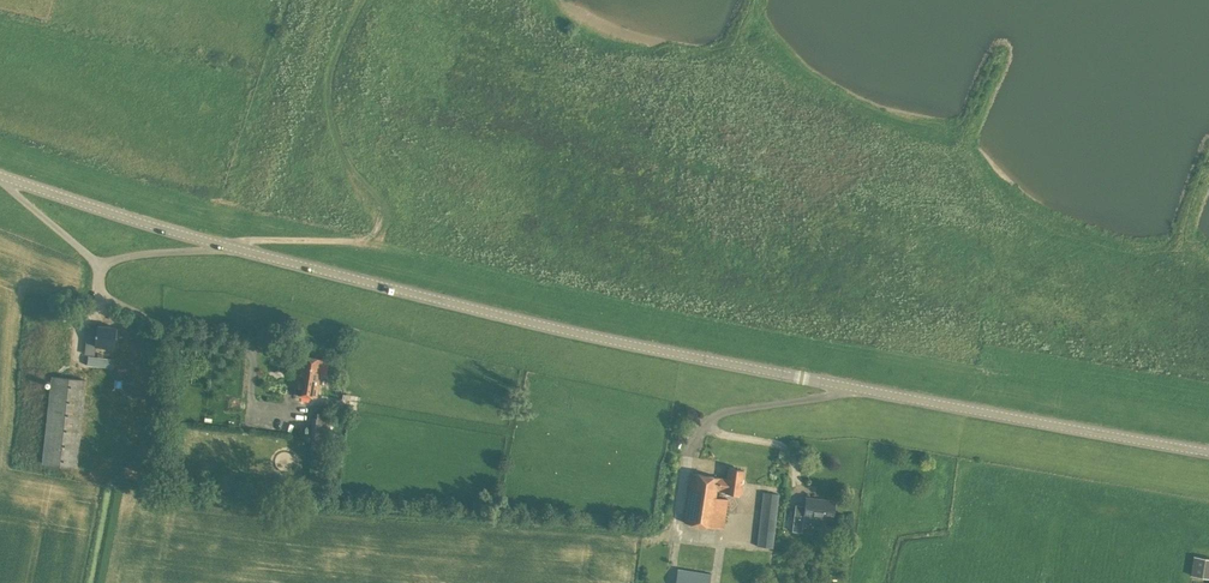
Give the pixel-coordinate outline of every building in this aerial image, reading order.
[(87,326),(84,353),(85,354),(94,355),(95,345),(113,347),(115,327),(97,325),(97,327),(89,326),(87,326)] [(295,392),(316,396),(322,358),(301,355),(295,392)] [(315,404),(314,411),(330,413),(331,405),(315,404)] [(24,406),(22,427),(51,430),(53,408),(24,406)] [(311,429),(311,437),(327,438),(329,438),(329,430),(311,429)] [(311,437),(307,495),(323,496),(327,438),(311,437)] [(691,473),(683,522),(723,528),(728,499),(716,496),(717,489),(724,490),(725,490),(725,492),(739,493),(741,484),(742,470),(728,468),(727,478),(726,478),(726,477),(719,476),(691,473)] [(762,491),(756,546),(773,548),(779,494),(762,491)] [(804,514),(805,515),(832,518),(834,500),(806,497),(804,514)] [(803,517),(794,516),(792,530),(801,531),(803,517)] [(1192,557),(1190,575),(1208,577),(1208,559),(1192,557)] [(711,574),(677,569),(674,582),(710,582),(711,574)]
